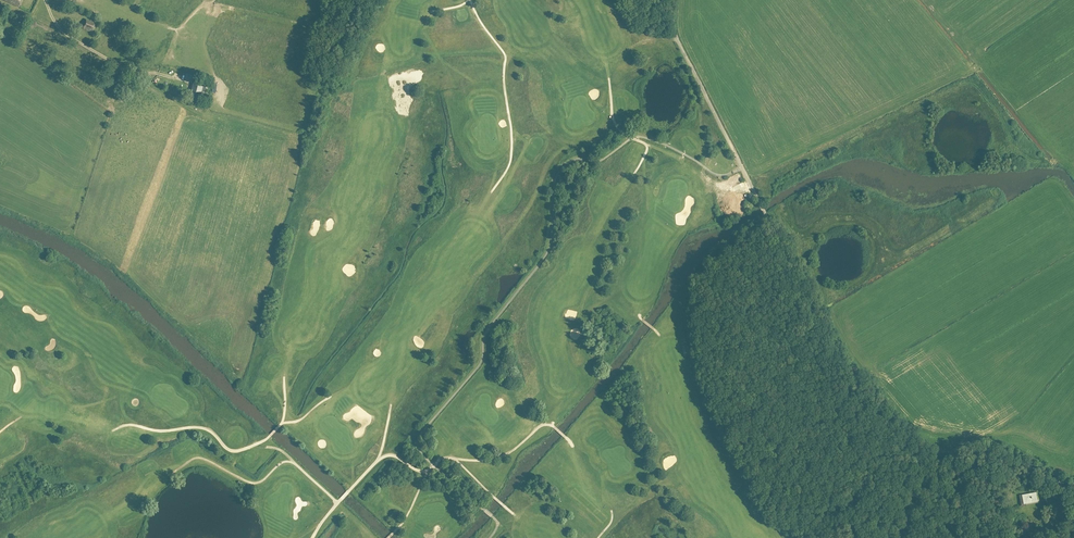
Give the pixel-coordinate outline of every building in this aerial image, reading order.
[(92,31),(95,22),(86,19),(83,29),(92,31)] [(200,98),(202,89),(206,90),(207,84),(202,83),(202,87),(194,85),(191,96),(200,98)] [(1038,499),(1036,492),(1022,494),(1024,502),(1038,499)]
